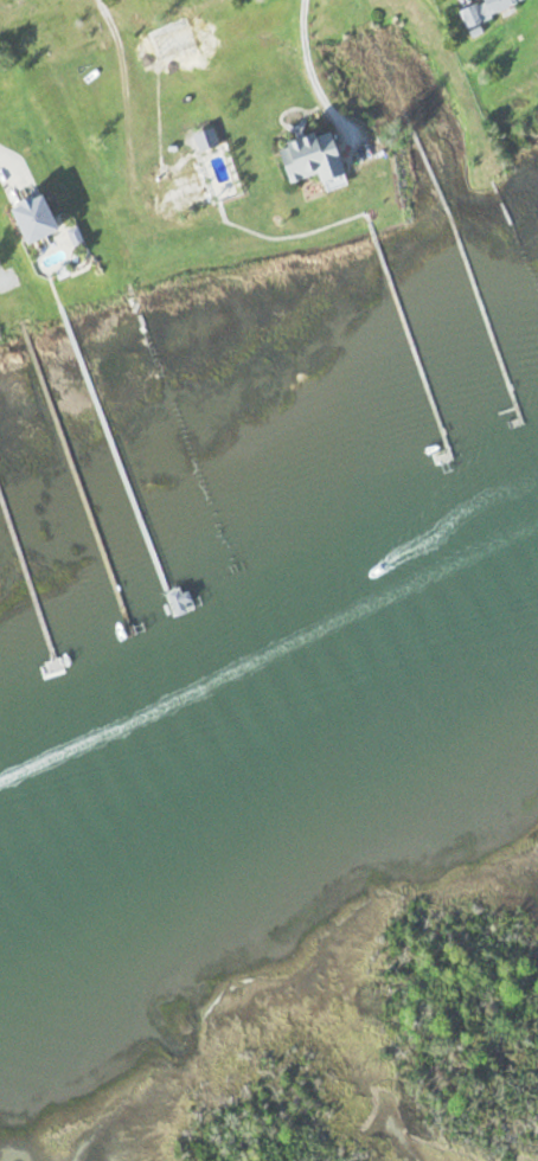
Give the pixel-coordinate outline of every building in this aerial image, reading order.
[(491,0),(466,9),(473,28),(537,5),(537,0),(491,0)] [(363,177),(350,131),(291,148),(302,185),(334,176),(337,185),(363,177)] [(173,223),(225,208),(213,164),(161,179),(173,223)] [(76,232),(60,193),(27,208),(44,246),(76,232)]
